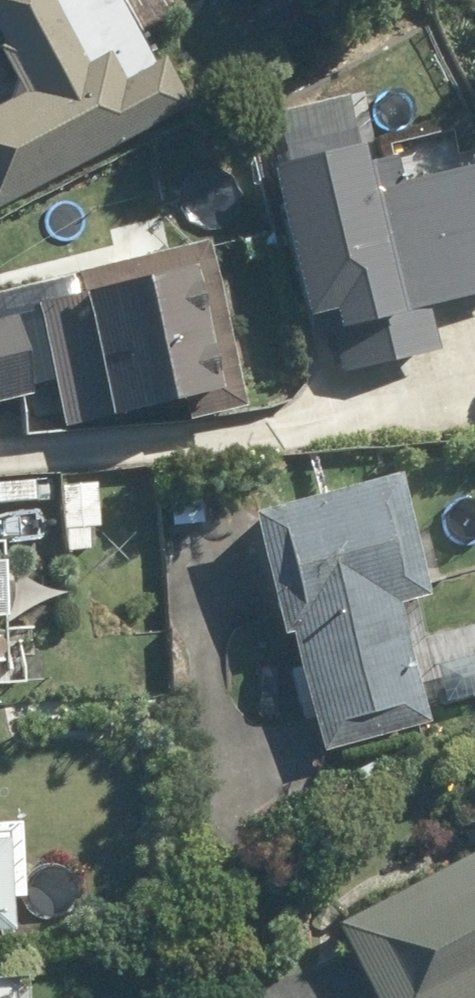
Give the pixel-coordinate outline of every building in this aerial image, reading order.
[(24,93),(0,106),(0,204),(191,105),(165,57),(155,61),(123,0),(0,0),(0,35),(3,42),(0,44),(0,47),(24,93)] [(76,271),(79,288),(35,299),(65,425),(186,396),(190,415),(244,403),(205,239),(76,271)] [(30,312),(25,290),(0,295),(0,403),(33,396),(15,315),(30,312)] [(398,474),(254,510),(284,631),(296,629),(326,748),(428,723),(398,604),(428,596),(398,474)] [(95,483),(62,486),(65,527),(98,526),(95,483)] [(14,927),(7,837),(0,837),(0,928),(14,927)] [(339,925),(377,997),(474,997),(474,853),(339,925)] [(26,976),(0,977),(0,997),(28,997),(26,976)]
